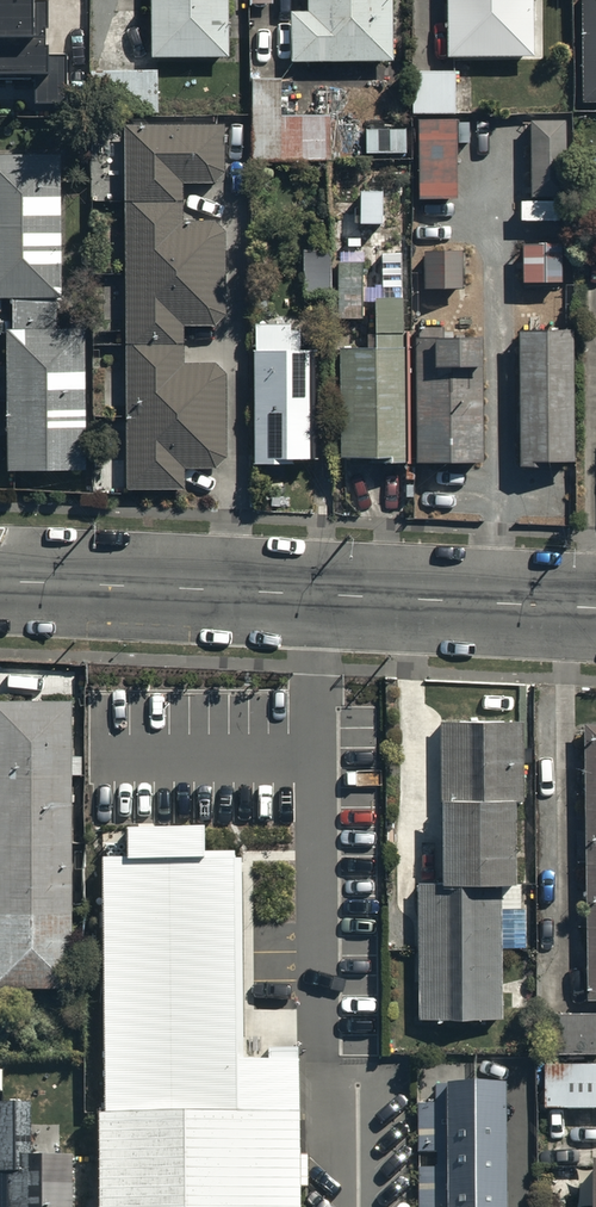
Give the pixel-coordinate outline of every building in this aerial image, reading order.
[(36,79),(37,100),(69,99),(68,52),(43,53),(43,33),(47,33),(46,0),(0,0),(0,79),(36,79)] [(150,56),(224,56),(224,0),(150,0),(150,56)] [(387,0),(306,0),(306,9),(290,10),(291,56),(388,54),(387,0)] [(447,52),(527,52),(527,0),(447,0),(447,52)] [(580,102),(595,101),(595,0),(580,0),(580,102)] [(453,68),(414,68),(414,114),(453,114),(453,68)] [(327,111),(258,111),(258,154),(327,154),(327,111)] [(456,192),(455,116),(420,116),(421,193),(456,192)] [(527,118),(528,195),(564,195),(563,117),(527,118)] [(223,121),(124,123),(128,485),(187,486),(187,467),(213,467),(228,454),(226,368),(215,358),(185,358),(185,323),(214,323),(225,312),(225,225),(214,215),(184,215),(184,180),(212,181),(224,169),(223,121)] [(384,129),(363,129),(363,153),(405,153),(405,125),(384,126),(384,129)] [(0,152),(0,296),(12,296),(12,327),(6,327),(6,469),(86,469),(86,326),(61,326),(61,152),(0,152)] [(561,241),(520,242),(521,282),(562,281),(561,241)] [(361,260),(341,260),(341,314),(376,314),(376,347),(341,347),(342,456),(372,455),(372,461),(405,460),(404,298),(399,298),(399,242),(374,242),(374,275),(361,275),(361,260)] [(463,248),(424,247),(423,284),(462,284),(463,248)] [(328,250),(303,250),(304,295),(329,295),(328,250)] [(297,322),(254,323),(255,350),(251,350),(253,462),(311,461),(308,343),(298,343),(297,322)] [(443,323),(418,323),(418,334),(414,334),(414,458),(482,458),(482,331),(443,331),(443,323)] [(570,328),(516,328),(517,464),(570,464),(570,328)] [(74,987),(73,698),(0,699),(0,987),(74,987)] [(523,714),(441,715),(441,873),(417,873),(419,1012),(501,1011),(499,874),(515,874),(514,791),(524,791),(523,714)] [(585,997),(595,997),(595,721),(584,721),(585,997)] [(100,858),(101,1113),(100,1156),(101,1206),(299,1206),(299,1186),(306,1186),(306,1156),(300,1156),(299,1064),(284,1064),(236,1064),(236,861),(236,854),(199,854),(199,831),(128,831),(128,858),(100,858)] [(543,1010),(544,1052),(595,1051),(595,1009),(543,1010)] [(548,1066),(548,1111),(595,1110),(595,1066),(548,1066)] [(437,1094),(437,1111),(421,1111),(420,1161),(437,1161),(436,1175),(421,1176),(420,1206),(509,1206),(509,1087),(479,1085),(449,1086),(449,1093),(437,1094)] [(7,1206),(73,1206),(73,1156),(61,1156),(31,1157),(30,1123),(30,1103),(3,1104),(0,1104),(0,1172),(7,1172),(7,1206)]
